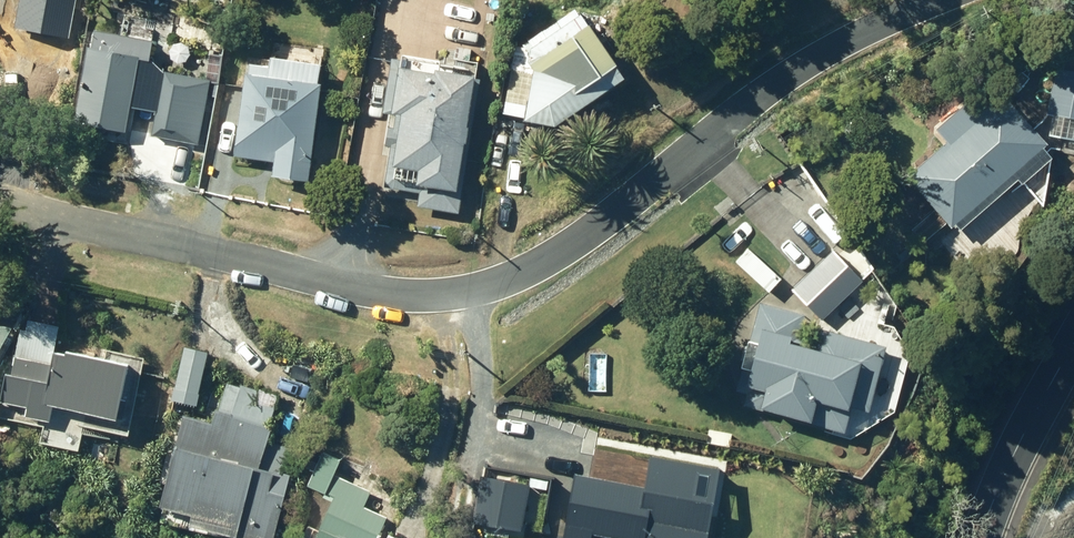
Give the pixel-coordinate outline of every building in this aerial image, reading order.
[(538,122),(569,128),(637,83),(632,77),(637,73),(597,15),(545,49),(542,62),(548,71),(538,122)] [(159,63),(163,41),(103,29),(99,48),(95,48),(81,122),(134,133),(148,60),(159,63)] [(281,176),(317,182),(333,83),(329,82),(332,65),(281,57),(279,68),(258,64),(242,157),(283,164),(281,176)] [(424,209),(466,215),(490,79),(478,77),(478,72),(399,60),(389,127),(395,128),(392,147),(397,148),(391,189),(426,194),(424,209)] [(1054,132),(1073,135),(1073,65),(1060,63),(1051,110),(1057,111),(1054,132)] [(217,81),(170,72),(158,136),(205,146),(217,81)] [(942,204),(954,219),(959,224),(1056,138),(1008,87),(985,108),(974,96),(940,126),(951,138),(913,172),(942,204)] [(916,227),(929,241),(954,219),(942,204),(916,227)] [(799,286),(828,317),(869,277),(839,247),(799,286)] [(2,364),(34,306),(0,299),(0,363),(2,364)] [(748,402),(853,428),(860,403),(878,406),(895,341),(822,325),(819,339),(804,334),(810,310),(765,300),(741,387),(752,389),(748,402)] [(10,368),(4,398),(32,403),(29,413),(55,418),(58,401),(125,413),(135,359),(71,346),(71,349),(58,346),(62,322),(31,316),(30,327),(24,326),(15,369),(10,368)] [(177,393),(203,398),(213,350),(186,345),(177,393)] [(262,537),(276,537),(295,472),(265,464),(276,420),(221,405),(217,419),(188,411),(166,500),(241,518),(237,531),(262,537)] [(94,444),(93,456),(109,457),(109,445),(94,444)] [(318,537),(380,537),(392,514),(368,504),(375,487),(339,472),(345,456),(326,449),(312,483),(329,490),(327,494),(336,499),(318,537)] [(597,531),(638,537),(651,537),(653,523),(684,528),(697,455),(657,449),(653,482),(579,469),(569,527),(579,529),(577,537),(595,537),(597,531)] [(475,518),(548,532),(556,487),(483,473),(475,518)] [(321,529),(311,524),(303,537),(316,537),(321,529)]
